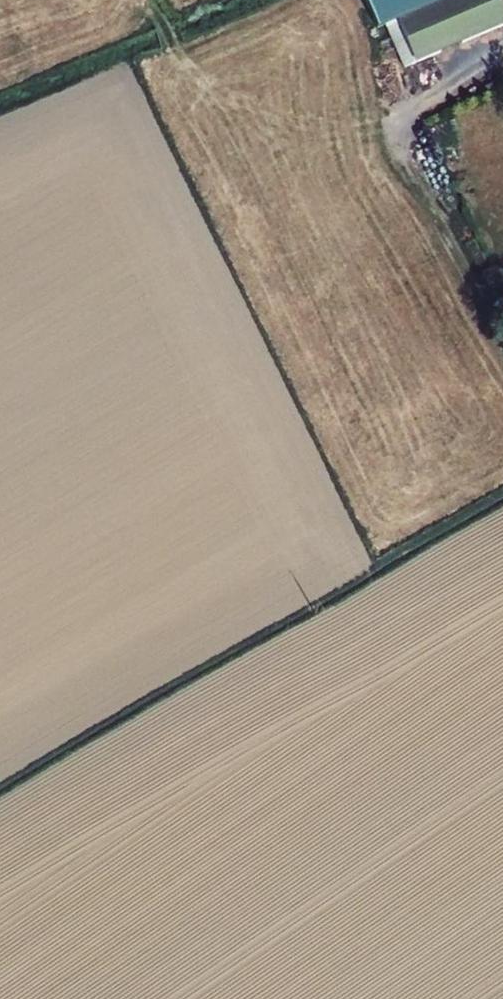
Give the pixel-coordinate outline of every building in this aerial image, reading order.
[(420,73),(502,34),(502,0),(385,0),(420,73)]
